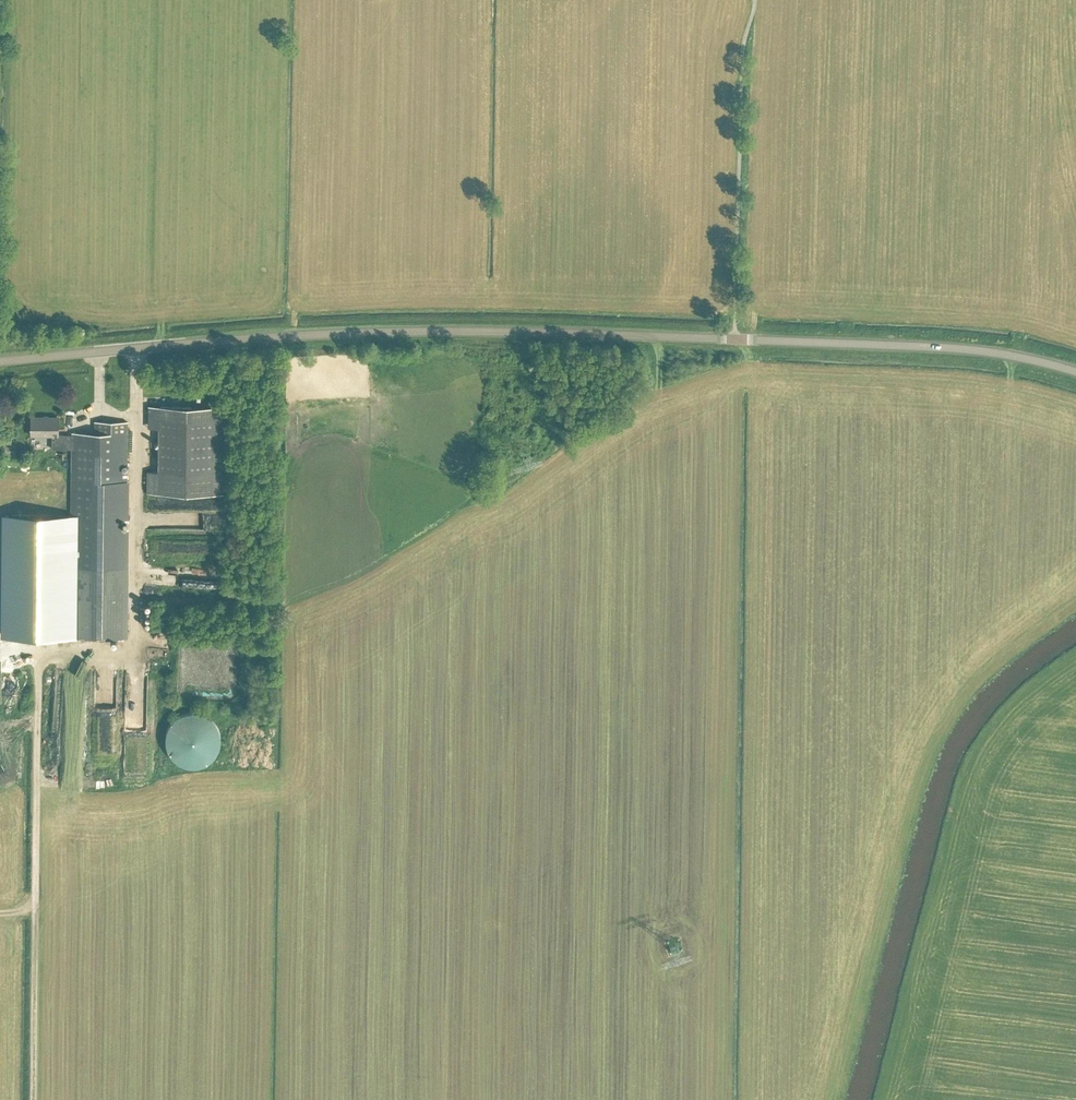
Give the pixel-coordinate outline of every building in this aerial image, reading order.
[(225,406),(148,405),(148,427),(158,427),(158,470),(147,470),(147,492),(224,493),(225,406)] [(5,519),(4,634),(70,635),(98,635),(128,636),(128,567),(126,567),(127,421),(95,420),(95,432),(72,432),(72,434),(58,434),(58,416),(31,416),(31,434),(52,434),(52,448),(72,448),(71,514),(5,513),(5,519)] [(4,454),(15,454),(15,443),(4,443),(4,454)] [(218,751),(219,745),(220,740),(220,735),(219,730),(216,725),(213,720),(209,717),(205,714),(199,712),(194,711),(189,712),(184,713),(179,715),(174,718),(171,722),(168,727),(166,732),(165,737),(166,743),(167,748),(169,753),(172,757),(176,761),(181,764),(186,765),(191,766),(197,766),(202,765),(207,762),(211,759),(215,755),(218,751)]
